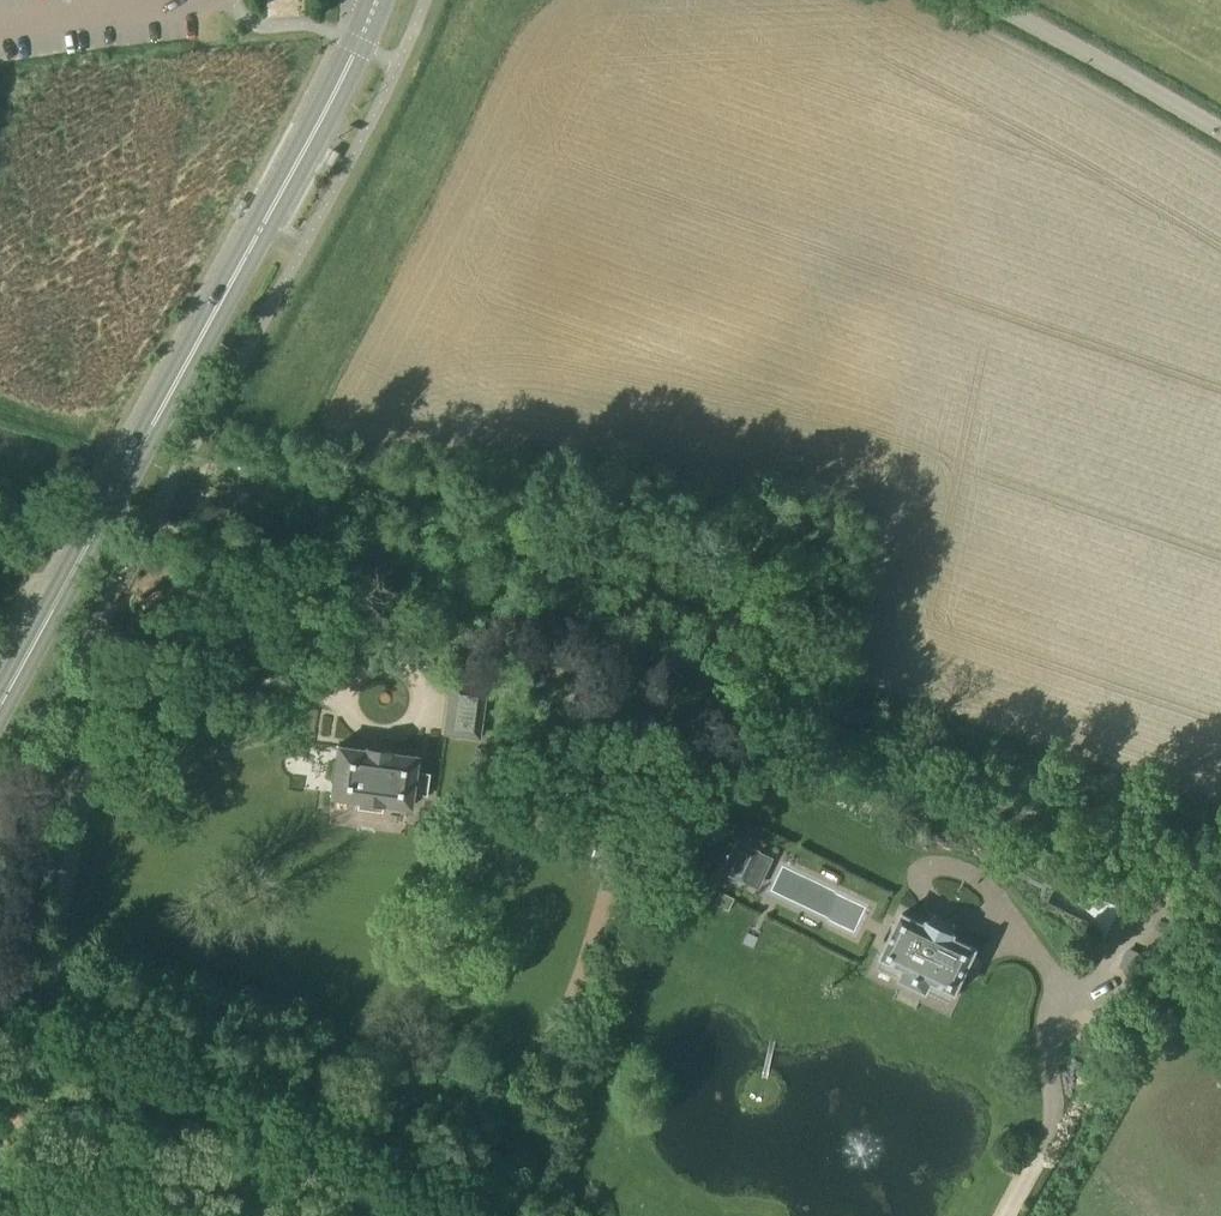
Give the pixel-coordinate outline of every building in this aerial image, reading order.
[(480,741),(487,687),(449,682),(442,736),(480,741)] [(428,775),(415,773),(418,755),(390,752),(390,751),(363,747),(363,748),(336,745),(328,799),(410,810),(412,795),(425,797),(428,775)] [(741,884),(757,851),(734,840),(719,874),(741,884)] [(718,891),(712,904),(727,911),(733,899),(718,891)] [(926,927),(901,915),(880,958),(904,969),(900,979),(926,991),(930,981),(955,993),(975,951),(952,939),(954,935),(928,922),(926,927)] [(1140,953),(1128,947),(1119,966),(1131,972),(1140,953)]
